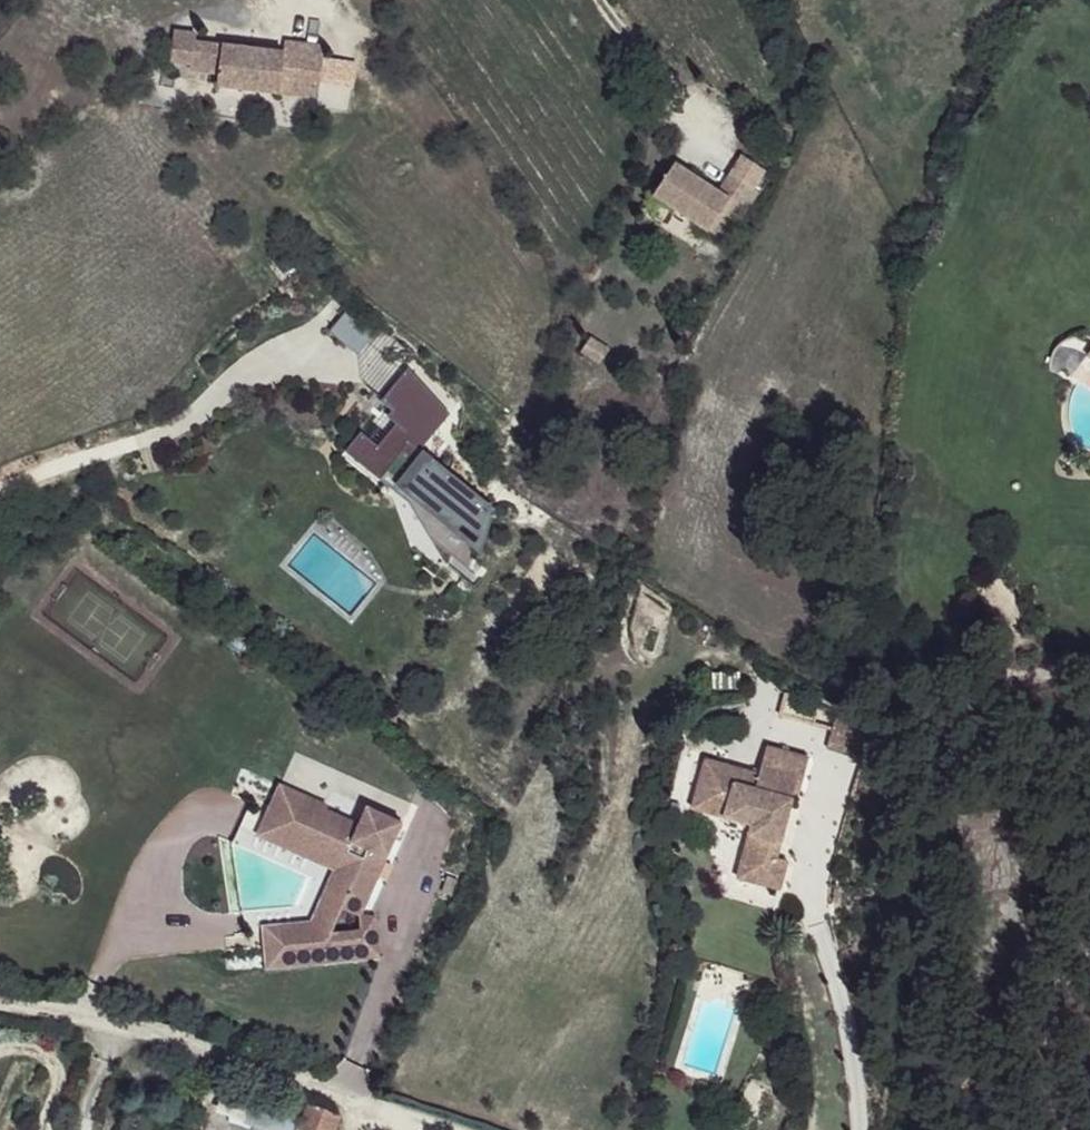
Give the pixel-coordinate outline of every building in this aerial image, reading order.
[(218,24),(196,21),(193,50),(213,52),(212,58),(241,62),(239,74),(302,82),(304,68),(333,71),(342,72),(346,37),(307,32),(306,43),(217,32),(218,24)] [(333,71),(304,68),(302,82),(331,86),(333,71)] [(750,156),(716,179),(736,193),(772,170),(750,156)] [(702,195),(661,165),(637,197),(688,234),(704,217),(719,229),(744,198),(736,193),(716,179),(702,195)] [(725,243),(719,229),(704,217),(688,234),(725,243)] [(1077,349),(1089,358),(1089,330),(1077,349)] [(470,557),(501,518),(419,453),(453,410),(405,373),(383,400),(401,415),(375,447),(359,435),(344,454),(455,542),(446,553),(474,574),(481,566),(470,557)] [(827,706),(813,738),(843,753),(859,721),(827,706)] [(734,778),(676,764),(657,814),(720,831),(711,883),(763,894),(793,761),(744,754),(734,778)] [(324,806),(278,785),(264,816),(254,812),(245,831),(332,871),(308,923),(260,927),(263,969),(375,960),(373,930),(328,934),(339,911),(357,919),(376,876),(373,875),(378,864),(381,866),(399,825),(365,809),(357,826),(323,810),(324,806)] [(365,809),(330,793),(324,806),(323,810),(357,826),(365,809)] [(300,1129),(337,1129),(341,1120),(309,1107),(300,1129)]
